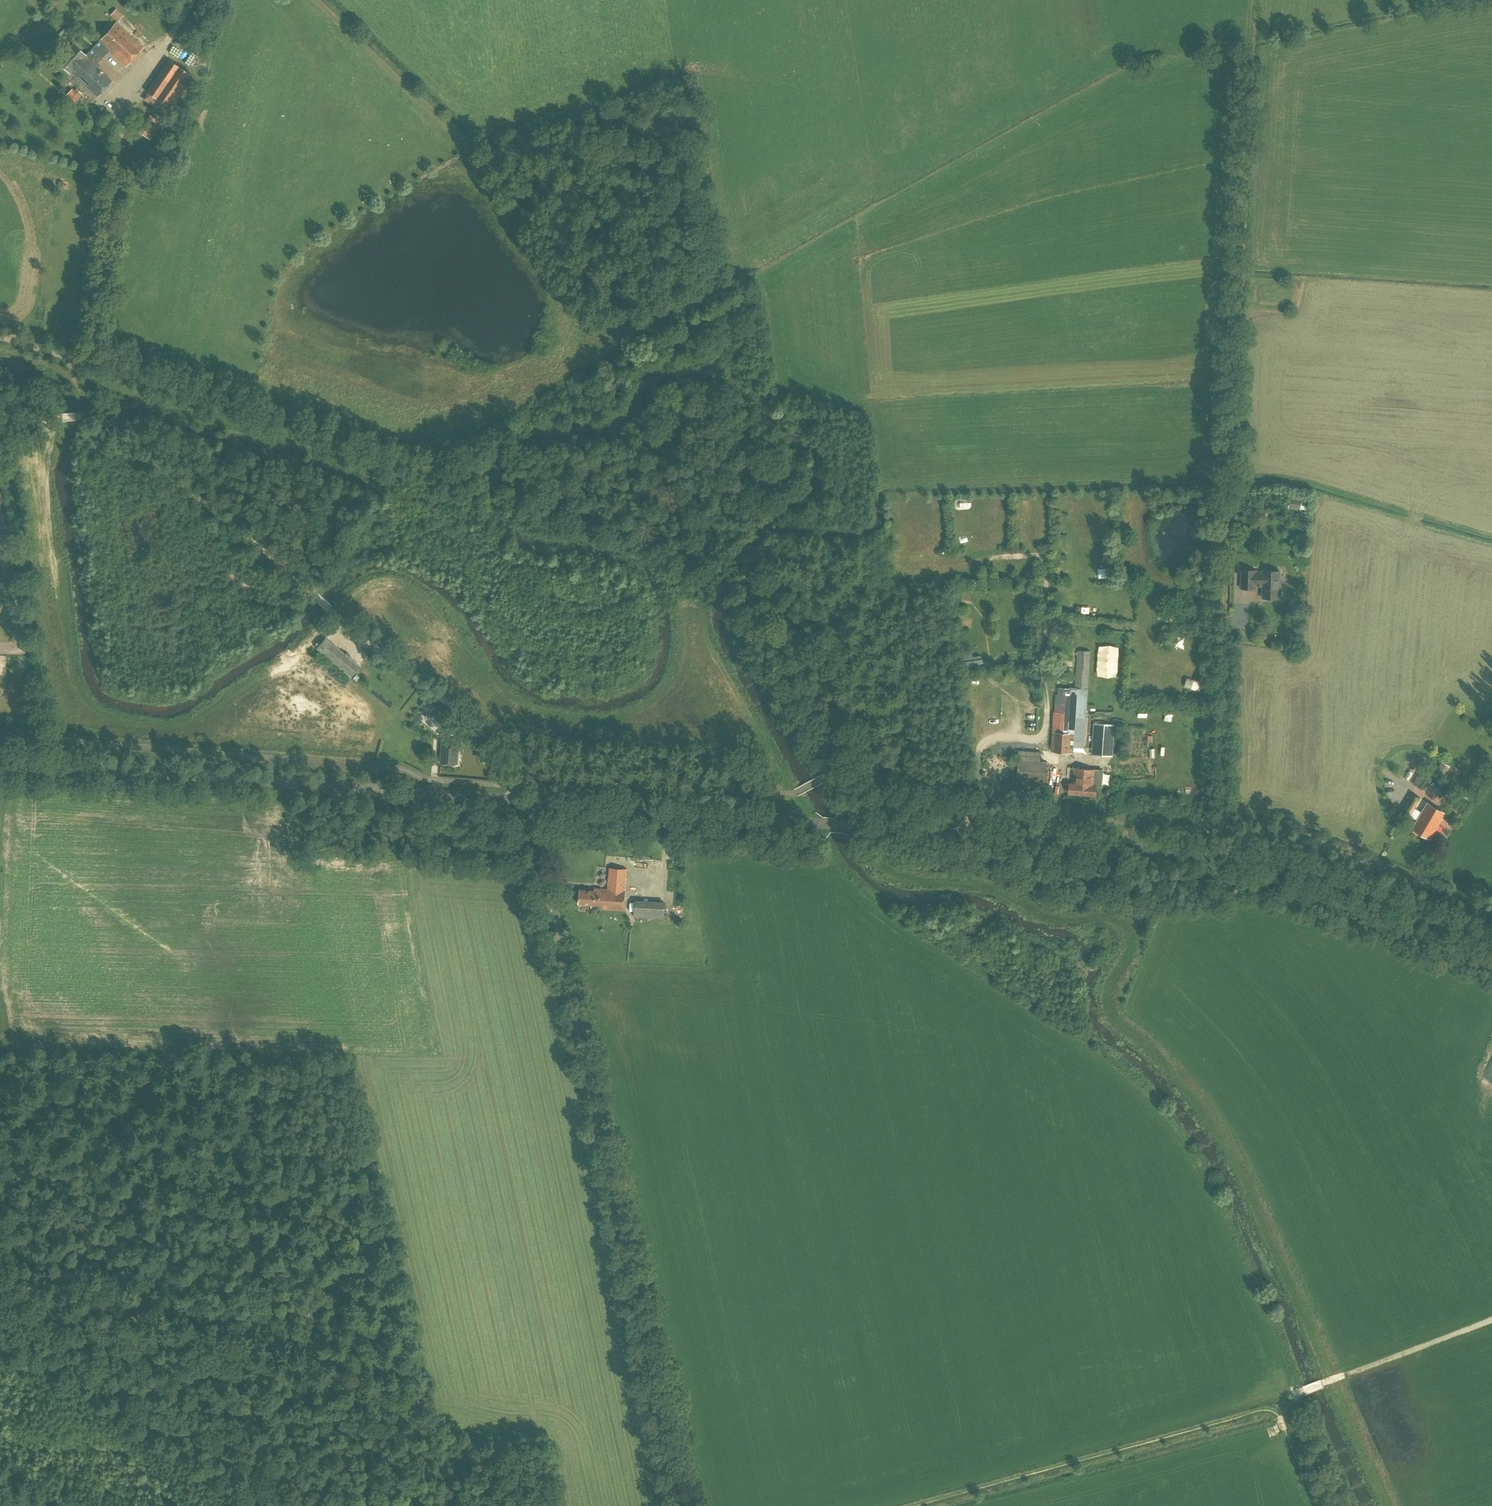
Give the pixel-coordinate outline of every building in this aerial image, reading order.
[(120,8),(114,15),(122,22),(128,16),(120,8)] [(143,46),(130,35),(131,34),(117,21),(98,42),(98,41),(86,54),(73,42),(56,60),(70,74),(71,72),(97,97),(112,80),(95,65),(108,51),(125,66),(143,46)] [(170,116),(174,110),(171,108),(193,77),(168,59),(146,91),(148,92),(144,99),(166,114),(170,116)] [(83,90),(79,93),(75,89),(70,94),(78,103),(88,95),(83,90)] [(1263,571),(1257,571),(1257,570),(1241,569),(1240,589),(1256,590),(1256,587),(1263,587),(1262,598),(1279,599),(1280,588),(1283,587),(1284,585),(1284,583),(1284,581),(1280,578),(1280,571),(1263,570),(1263,571)] [(1028,627),(1031,613),(1025,612),(1022,626),(1028,627)] [(351,677),(360,666),(325,638),(316,648),(351,677)] [(1088,691),(1090,651),(1077,650),(1075,687),(1070,687),(1070,688),(1058,687),(1058,694),(1056,694),(1053,732),(1051,732),(1051,737),(1052,737),(1051,743),(1053,743),(1052,752),(1072,753),(1072,747),(1085,747),(1086,723),(1089,691),(1088,691)] [(432,717),(439,709),(426,698),(419,706),(432,717)] [(1112,756),(1114,725),(1094,724),(1092,754),(1112,756)] [(459,741),(459,738),(442,737),(442,740),(441,763),(458,764),(459,741)] [(1046,790),(1047,762),(1040,761),(1041,752),(1018,750),(1016,789),(1044,791),(1044,789),(1046,790)] [(1446,764),(1441,761),(1435,772),(1444,777),(1450,766),(1446,764)] [(1425,790),(1435,774),(1423,766),(1413,783),(1425,790)] [(1094,785),(1095,769),(1074,767),(1073,784),(1070,783),(1069,793),(1096,795),(1096,785),(1094,785)] [(1439,798),(1446,793),(1437,779),(1431,784),(1439,798)] [(1422,812),(1415,808),(1420,798),(1416,796),(1411,793),(1401,810),(1406,813),(1410,816),(1417,820),(1412,828),(1430,839),(1445,813),(1427,802),(1422,812)] [(624,909),(627,869),(609,867),(607,889),(595,888),(595,891),(580,890),(579,904),(592,905),(591,907),(624,909)] [(664,919),(666,902),(635,899),(634,917),(664,919)]
